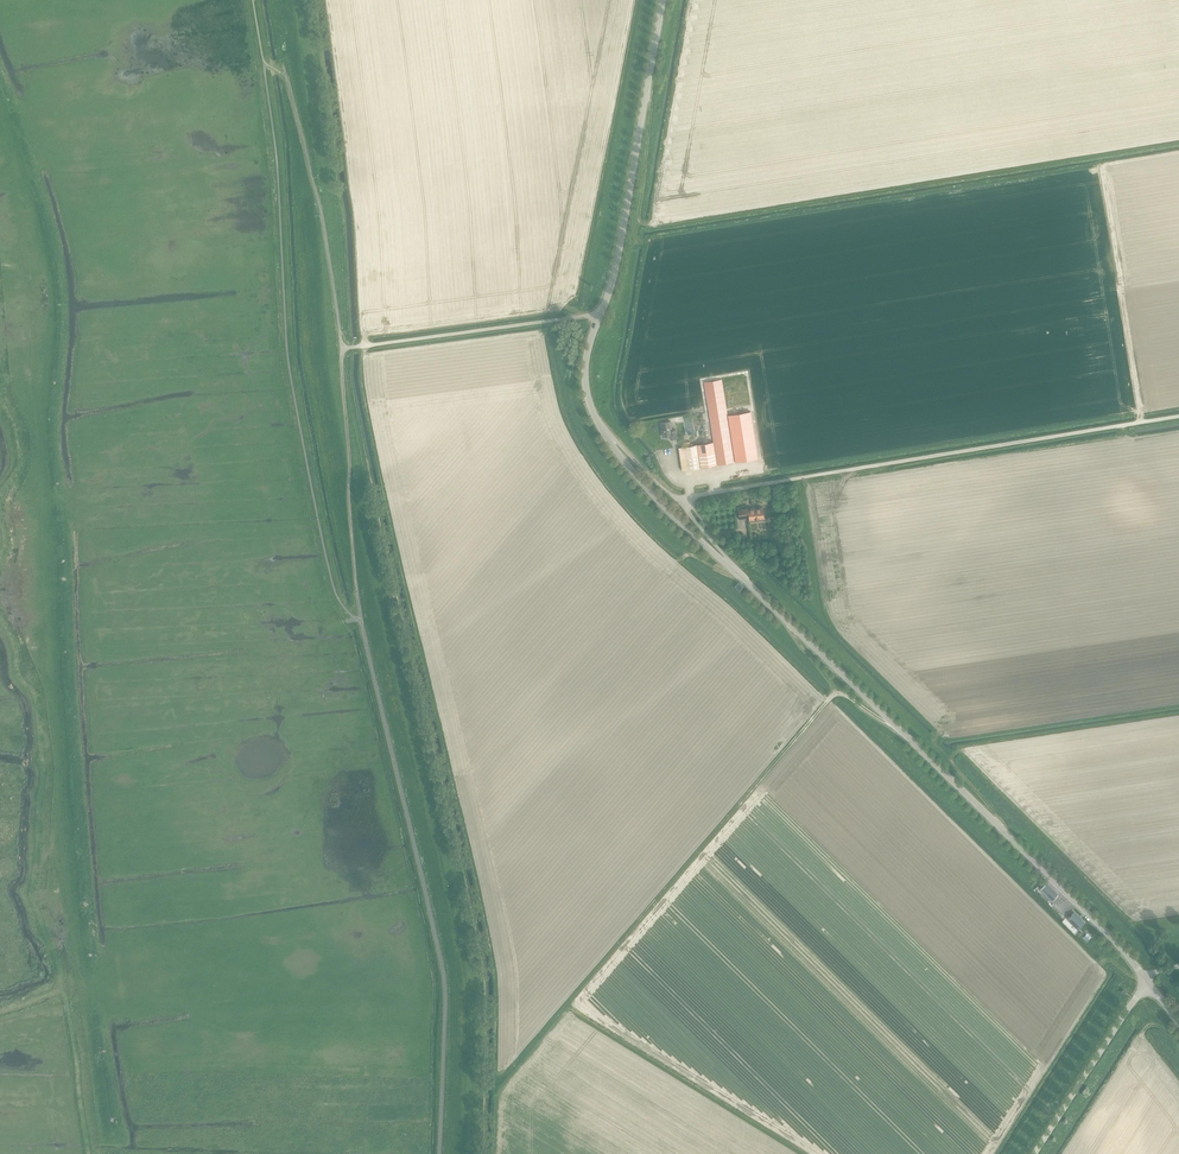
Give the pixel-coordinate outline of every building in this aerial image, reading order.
[(721,379),(704,382),(714,441),(717,464),(717,465),(735,462),(726,409),(721,379)] [(750,411),(728,415),(735,462),(758,458),(750,411)] [(693,420),(687,421),(689,434),(695,433),(693,420)] [(663,436),(670,435),(671,438),(676,437),(675,430),(672,431),(670,421),(661,423),(663,436)] [(696,444),(700,468),(717,464),(714,441),(700,443),(696,444)] [(696,444),(678,447),(682,470),(700,468),(696,444)] [(656,450),(663,464),(667,462),(661,448),(656,450)] [(748,509),(747,508),(738,510),(739,519),(749,517),(749,519),(764,517),(762,507),(748,509)] [(1046,882),(1040,888),(1052,900),(1058,894),(1046,882)] [(1065,911),(1070,906),(1059,895),(1054,899),(1065,911)] [(1073,912),(1066,919),(1077,929),(1084,922),(1073,912)]
